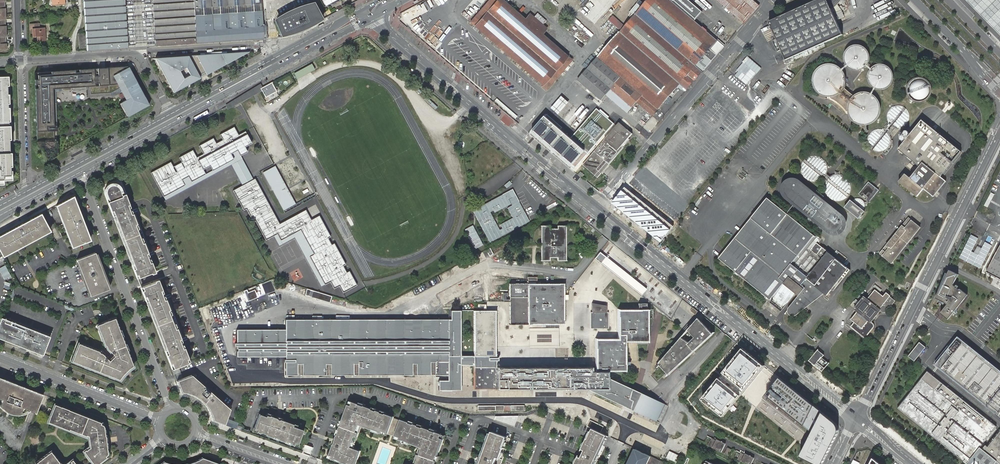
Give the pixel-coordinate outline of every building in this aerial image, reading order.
[(87,50),(128,47),(125,0),(83,0),(84,15),(85,33),(86,37),(86,40),(86,44),(87,48),(87,50)] [(128,47),(155,45),(152,0),(125,0),(128,47)] [(263,38),(261,11),(194,15),(194,8),(261,3),(261,0),(152,0),(155,45),(263,38)] [(546,89),(556,78),(571,60),(542,34),(547,29),(543,25),(546,21),(537,14),(534,18),(530,14),(525,20),(502,0),(490,0),(470,22),(499,46),(497,48),(503,54),(505,52),(543,84),(542,85),(546,89)] [(607,17),(611,19),(624,0),(619,0),(607,17)] [(624,28),(621,31),(625,35),(624,36),(680,84),(687,90),(703,72),(702,71),(724,46),(671,0),(648,0),(624,28)] [(753,0),(717,0),(744,23),(760,6),(753,0)] [(786,60),(843,35),(831,9),(838,4),(841,0),(818,0),(769,22),(786,60)] [(999,29),(999,0),(971,0),(999,29)] [(317,22),(323,19),(313,1),(303,4),(290,9),(281,14),(274,19),(280,36),(291,34),(302,31),(310,26),(317,22)] [(194,15),(261,11),(261,3),(194,8),(194,15)] [(37,41),(45,40),(45,28),(39,28),(39,23),(30,24),(30,29),(32,29),(33,36),(37,36),(37,41)] [(625,35),(621,31),(613,40),(599,57),(579,80),(601,100),(606,94),(611,89),(632,107),(637,101),(642,95),(658,108),(658,109),(680,84),(624,36),(625,35)] [(853,44),(850,46),(846,49),(844,52),(844,56),(844,61),(846,64),(849,67),(852,69),(857,70),(861,69),(865,67),(868,64),(870,60),(870,55),(869,51),(866,47),(862,45),(857,44),(853,44)] [(249,51),(196,55),(207,75),(249,51)] [(189,55),(155,57),(174,92),(201,78),(189,55)] [(823,65),(821,66),(819,67),(818,68),(817,70),(816,71),(815,73),(814,75),(813,77),(813,79),(813,81),(813,82),(813,84),(814,86),(815,88),(816,90),(817,91),(818,93),(820,94),(821,95),(823,96),(825,97),(827,97),(829,97),(832,97),(834,97),(836,96),(838,95),(840,94),(841,93),(843,92),(844,90),(845,89),(846,87),(846,85),(847,83),(847,81),(847,79),(847,77),(846,75),(846,74),(845,72),(844,70),(842,69),(841,67),(839,66),(838,65),(836,64),(834,64),(832,64),(830,63),(828,63),(826,64),(825,64),(823,65)] [(315,69),(312,64),(294,73),(297,79),(315,69)] [(883,64),(880,64),(877,64),(874,65),(872,67),(870,69),(869,72),(868,75),(868,78),(869,81),(870,83),(872,86),(874,88),(877,89),(879,90),(882,90),(885,89),(888,88),(890,86),(892,84),(893,81),(894,78),(894,75),(893,73),(892,70),(891,68),(888,66),(886,64),(883,64)] [(90,94),(111,92),(120,88),(126,100),(122,101),(119,103),(126,117),(149,105),(148,103),(128,66),(97,68),(98,76),(94,76),(94,69),(79,70),(79,73),(75,73),(75,70),(51,72),(51,74),(38,75),(38,80),(35,80),(37,141),(54,141),(54,131),(57,131),(56,102),(53,103),(52,89),(62,88),(62,91),(72,91),(71,87),(89,86),(90,94)] [(0,77),(0,184),(3,184),(3,180),(11,180),(11,170),(10,170),(9,166),(11,166),(10,153),(9,153),(9,139),(10,139),(10,126),(8,126),(8,121),(9,121),(9,108),(8,108),(7,103),(9,103),(9,94),(7,94),(7,86),(8,86),(8,76),(0,77)] [(913,80),(911,81),(910,83),(909,84),(909,86),(908,87),(908,89),(908,90),(908,92),(909,94),(909,95),(910,96),(911,98),(913,99),(914,100),(915,101),(917,101),(919,101),(920,101),(922,101),(923,101),(925,100),(926,100),(928,99),(929,97),(930,96),(931,94),(932,92),(932,91),(932,89),(932,87),(931,85),(930,84),(929,82),(928,81),(927,80),(925,79),(923,78),(921,78),(920,78),(918,78),(916,78),(914,79),(913,80)] [(262,87),(260,88),(261,90),(265,97),(276,91),(271,83),(272,82),(262,87)] [(847,114),(848,113),(847,111),(847,108),(848,104),(850,101),(850,100),(851,99),(852,98),(852,97),(853,96),(854,96),(855,95),(856,94),(857,94),(856,92),(854,94),(849,89),(848,91),(844,87),(843,89),(841,92),(838,94),(834,97),(832,97),(831,97),(829,97),(828,98),(830,99),(834,101),(832,104),(840,111),(842,108),(845,110),(847,114)] [(627,113),(632,107),(611,89),(606,94),(627,113)] [(880,100),(879,99),(878,97),(877,96),(875,95),(874,94),(873,93),(871,93),(870,92),(868,92),(866,92),(865,92),(863,92),(862,92),(860,92),(858,93),(857,94),(856,94),(855,95),(854,96),(853,96),(852,97),(852,98),(851,99),(850,100),(850,101),(849,102),(849,104),(848,106),(848,107),(848,109),(848,110),(848,112),(849,114),(849,115),(850,117),(851,118),(852,119),(853,120),(854,122),(855,123),(857,123),(858,124),(860,125),(861,125),(863,125),(865,125),(866,125),(868,125),(869,125),(871,124),(873,124),(874,123),(875,122),(877,121),(878,120),(879,118),(880,117),(880,116),(881,114),(881,113),(882,111),(882,109),(882,108),(882,106),(881,105),(881,103),(880,102),(880,100)] [(652,114),(658,108),(642,95),(637,101),(652,114)] [(552,109),(560,115),(569,101),(561,96),(552,109)] [(614,123),(596,108),(570,138),(543,115),(530,130),(575,167),(614,123)] [(648,135),(659,122),(653,116),(642,129),(648,135)] [(920,167),(923,162),(941,177),(961,151),(922,120),(898,149),(920,167)] [(583,165),(598,178),(601,173),(597,169),(604,160),(609,164),(623,148),(622,146),(632,134),(619,122),(604,139),(583,165)] [(171,163),(152,172),(164,194),(184,184),(182,179),(189,176),(191,181),(206,173),(204,169),(210,166),(212,169),(234,158),(232,153),(237,151),(239,156),(249,152),(246,146),(253,143),(247,130),(238,134),(235,128),(221,134),(224,140),(216,144),(214,138),(200,145),(204,154),(196,158),(193,151),(180,158),(182,163),(173,167),(171,163)] [(45,156),(56,154),(53,141),(42,144),(45,156)] [(814,152),(799,168),(815,184),(825,174),(830,168),(814,152)] [(911,192),(914,194),(917,197),(924,189),(933,197),(946,181),(941,177),(923,162),(920,167),(910,178),(909,177),(905,174),(899,182),(911,192)] [(275,166),(263,172),(283,210),(296,204),(275,166)] [(837,197),(839,201),(847,197),(845,194),(846,194),(839,190),(845,187),(846,190),(847,188),(850,186),(846,178),(837,174),(830,178),(826,184),(827,186),(837,191),(833,193),(834,196),(837,197)] [(255,179),(234,190),(244,208),(249,206),(267,240),(279,234),(282,240),(303,229),(315,253),(311,256),(326,285),(331,282),(335,289),(341,286),(345,292),(358,285),(350,271),(346,273),(343,266),(346,264),(335,243),(332,244),(329,239),(331,236),(320,216),(311,221),(306,211),(280,225),(255,179)] [(840,216),(839,215),(798,182),(796,181),(793,181),(791,181),(789,181),(787,183),(785,185),(784,186),(784,189),(784,191),(785,193),(786,195),(787,196),(828,229),(831,230),(833,231),(835,231),(838,230),(840,229),(841,227),(842,226),(843,223),(843,221),(842,219),(842,218),(840,216)] [(869,182),(859,194),(869,202),(879,190),(869,182)] [(132,265),(137,278),(155,271),(147,250),(149,249),(136,215),(134,216),(123,188),(121,188),(120,187),(119,185),(118,184),(116,183),(114,183),(113,183),(111,183),(109,184),(107,185),(106,186),(105,187),(104,189),(104,191),(104,193),(105,195),(113,215),(114,214),(133,264),(132,265)] [(474,212),(489,241),(529,219),(512,190),(474,212)] [(73,196),(56,205),(72,247),(90,240),(73,196)] [(783,284),(816,243),(814,241),(817,238),(768,198),(719,258),(770,300),(783,284)] [(864,211),(851,200),(845,207),(859,218),(864,211)] [(54,205),(41,212),(51,230),(57,226),(55,223),(50,226),(48,223),(57,218),(55,215),(58,214),(59,216),(60,215),(54,205)] [(41,213),(17,226),(0,235),(0,251),(3,256),(50,231),(41,213)] [(114,214),(113,215),(132,265),(133,264),(114,214)] [(884,255),(886,257),(892,262),(919,228),(911,221),(908,219),(902,226),(887,246),(881,253),(884,255)] [(483,245),(473,225),(464,229),(475,249),(483,245)] [(564,260),(564,225),(557,225),(557,228),(549,228),(549,225),(542,225),(542,260),(549,260),(549,257),(557,257),(557,260),(564,260)] [(982,268),(992,244),(984,241),(978,254),(972,251),(978,238),(971,234),(960,258),(982,268)] [(848,268),(816,243),(783,284),(798,296),(788,309),(787,311),(788,313),(788,314),(790,315),(792,316),(794,316),(797,314),(824,293),(826,295),(848,268)] [(986,272),(999,279),(999,246),(986,272)] [(647,289),(599,251),(594,258),(641,295),(647,289)] [(95,252),(76,260),(90,296),(109,289),(106,283),(95,252)] [(958,275),(950,271),(937,299),(944,305),(945,303),(948,305),(941,314),(944,316),(948,320),(954,312),(967,296),(958,288),(959,287),(954,283),(958,275)] [(509,299),(510,302),(510,324),(564,324),(564,299),(568,299),(568,294),(564,294),(564,283),(536,283),(536,277),(528,277),(528,283),(509,283),(509,299)] [(159,280),(140,287),(146,301),(147,300),(166,349),(164,350),(172,369),(190,362),(180,336),(182,335),(167,295),(165,296),(159,280)] [(290,284),(288,292),(342,308),(345,300),(290,284)] [(252,292),(258,309),(273,304),(267,287),(252,292)] [(864,297),(854,309),(855,310),(853,314),(854,315),(851,320),(854,323),(851,327),(865,338),(872,328),(873,327),(873,326),(873,324),(871,322),(881,310),(883,312),(885,312),(886,312),(895,301),(890,297),(890,296),(886,292),(883,296),(875,290),(873,292),(871,291),(868,295),(870,296),(867,299),(864,297)] [(246,295),(238,298),(239,301),(236,303),(239,310),(242,309),(246,317),(253,315),(246,295)] [(232,298),(201,308),(208,328),(239,317),(232,298)] [(147,300),(146,301),(164,350),(166,349),(147,300)] [(591,386),(630,404),(631,397),(629,395),(631,389),(631,388),(607,377),(607,371),(625,371),(625,342),(648,342),(648,309),(640,309),(640,307),(646,307),(646,303),(638,303),(638,309),(618,309),(618,339),(595,339),(596,371),(597,371),(597,372),(597,376),(592,376),(591,386)] [(496,331),(495,310),(486,310),(486,309),(486,304),(482,304),(477,304),(478,308),(483,308),(484,310),(473,310),(474,356),(495,356),(496,336),(496,331)] [(434,374),(445,374),(447,374),(447,380),(438,380),(438,390),(459,390),(460,310),(451,310),(451,320),(448,320),(421,320),(392,320),(387,320),(337,320),(334,320),(320,320),(315,320),(285,320),(285,329),(286,356),(285,359),(285,362),(285,374),(353,374),(354,375),(362,374),(363,375),(384,374),(388,374),(390,374),(403,374),(424,374),(427,374),(434,374)] [(608,310),(589,310),(590,329),(608,329),(608,310)] [(1,317),(0,320),(0,337),(24,347),(31,329),(1,317)] [(78,343),(71,361),(120,380),(123,375),(126,373),(129,370),(133,366),(114,317),(106,321),(96,324),(104,345),(105,345),(107,348),(110,351),(111,350),(112,353),(109,355),(106,358),(104,357),(105,356),(102,353),(98,352),(99,351),(78,343)] [(713,334),(699,319),(659,364),(670,375),(713,334)] [(211,335),(219,332),(217,326),(209,329),(211,335)] [(559,335),(558,327),(529,328),(529,329),(529,348),(530,348),(551,348),(555,348),(558,348),(558,337),(559,335)] [(50,336),(31,329),(24,347),(43,354),(50,336)] [(286,356),(285,329),(236,329),(236,356),(286,356)] [(716,344),(722,349),(729,341),(723,336),(716,344)] [(935,365),(999,416),(999,370),(958,336),(935,365)] [(24,348),(24,347),(0,337),(0,338),(24,348)] [(926,347),(919,342),(909,356),(915,361),(926,347)] [(24,347),(24,348),(42,355),(43,354),(24,347)] [(767,367),(744,349),(702,400),(725,418),(767,367)] [(817,350),(808,361),(822,371),(824,368),(822,367),(817,363),(821,358),(823,355),(817,350)] [(495,356),(474,356),(474,364),(495,364),(495,356)] [(821,358),(817,363),(822,367),(826,362),(821,358)] [(474,389),(564,389),(564,376),(597,376),(597,372),(591,372),(591,367),(495,367),(495,364),(474,364),(474,389)] [(927,371),(898,408),(967,463),(999,463),(999,432),(988,447),(985,445),(982,449),(980,447),(996,426),(927,371)] [(226,418),(230,409),(191,375),(176,381),(181,392),(186,393),(190,394),(194,396),(198,398),(203,402),(205,405),(207,408),(210,413),(211,416),(212,420),(224,425),(226,418)] [(416,388),(434,388),(435,376),(416,376),(416,388)] [(630,404),(591,386),(592,376),(564,376),(564,389),(586,388),(656,421),(657,419),(635,408),(638,392),(631,389),(629,395),(631,397),(630,404)] [(43,394),(4,379),(0,377),(0,399),(1,400),(0,403),(0,407),(1,408),(4,411),(9,413),(11,414),(15,414),(17,415),(20,414),(23,408),(35,413),(43,394)] [(243,386),(244,378),(236,377),(235,385),(243,386)] [(818,408),(781,378),(767,398),(809,429),(818,408)] [(638,392),(635,408),(657,419),(661,421),(668,406),(638,392)] [(329,458),(347,463),(356,463),(361,451),(354,448),(362,425),(388,435),(388,434),(395,436),(394,437),(421,447),(414,463),(435,463),(446,435),(401,419),(401,420),(394,418),(394,417),(350,401),(329,458)] [(101,422),(54,404),(47,422),(88,438),(89,447),(86,450),(85,449),(83,451),(93,463),(97,463),(106,457),(105,456),(106,454),(107,453),(103,426),(101,425),(100,424),(101,422)] [(259,414),(253,430),(260,432),(260,431),(265,433),(265,434),(272,437),(273,436),(278,438),(277,439),(285,441),(285,440),(290,442),(290,443),(294,445),(295,442),(298,443),(303,429),(292,426),(293,424),(269,415),(269,416),(266,415),(266,416),(259,414)] [(825,414),(802,457),(816,463),(823,463),(831,446),(838,432),(839,430),(839,428),(838,425),(837,424),(835,422),(825,414)] [(508,423),(515,425),(517,418),(510,416),(508,423)] [(238,422),(226,418),(224,425),(236,429),(238,425),(238,422)] [(591,419),(588,426),(594,428),(596,422),(591,419)] [(594,430),(592,434),(605,439),(607,435),(594,430)] [(497,458),(500,459),(504,449),(503,448),(507,437),(492,432),(488,442),(487,441),(483,451),(485,452),(481,462),(479,462),(478,463),(495,463),(497,458)] [(643,446),(647,434),(639,432),(635,443),(643,446)] [(648,433),(642,447),(659,454),(664,443),(657,440),(658,437),(648,433)] [(591,437),(589,440),(602,446),(603,443),(605,439),(592,434),(591,437)] [(681,456),(689,439),(677,434),(674,441),(672,440),(668,450),(681,456)] [(725,445),(712,438),(708,446),(721,452),(725,445)] [(597,455),(599,456),(604,447),(602,446),(589,440),(588,439),(584,450),(586,451),(583,459),(580,457),(577,463),(593,463),(597,455)] [(304,447),(302,453),(310,456),(312,450),(304,447)] [(635,449),(628,463),(658,463),(659,460),(635,449)] [(35,462),(36,463),(58,463),(59,463),(50,451),(35,462)] [(741,453),(738,459),(748,463),(751,463),(754,459),(741,453)]
